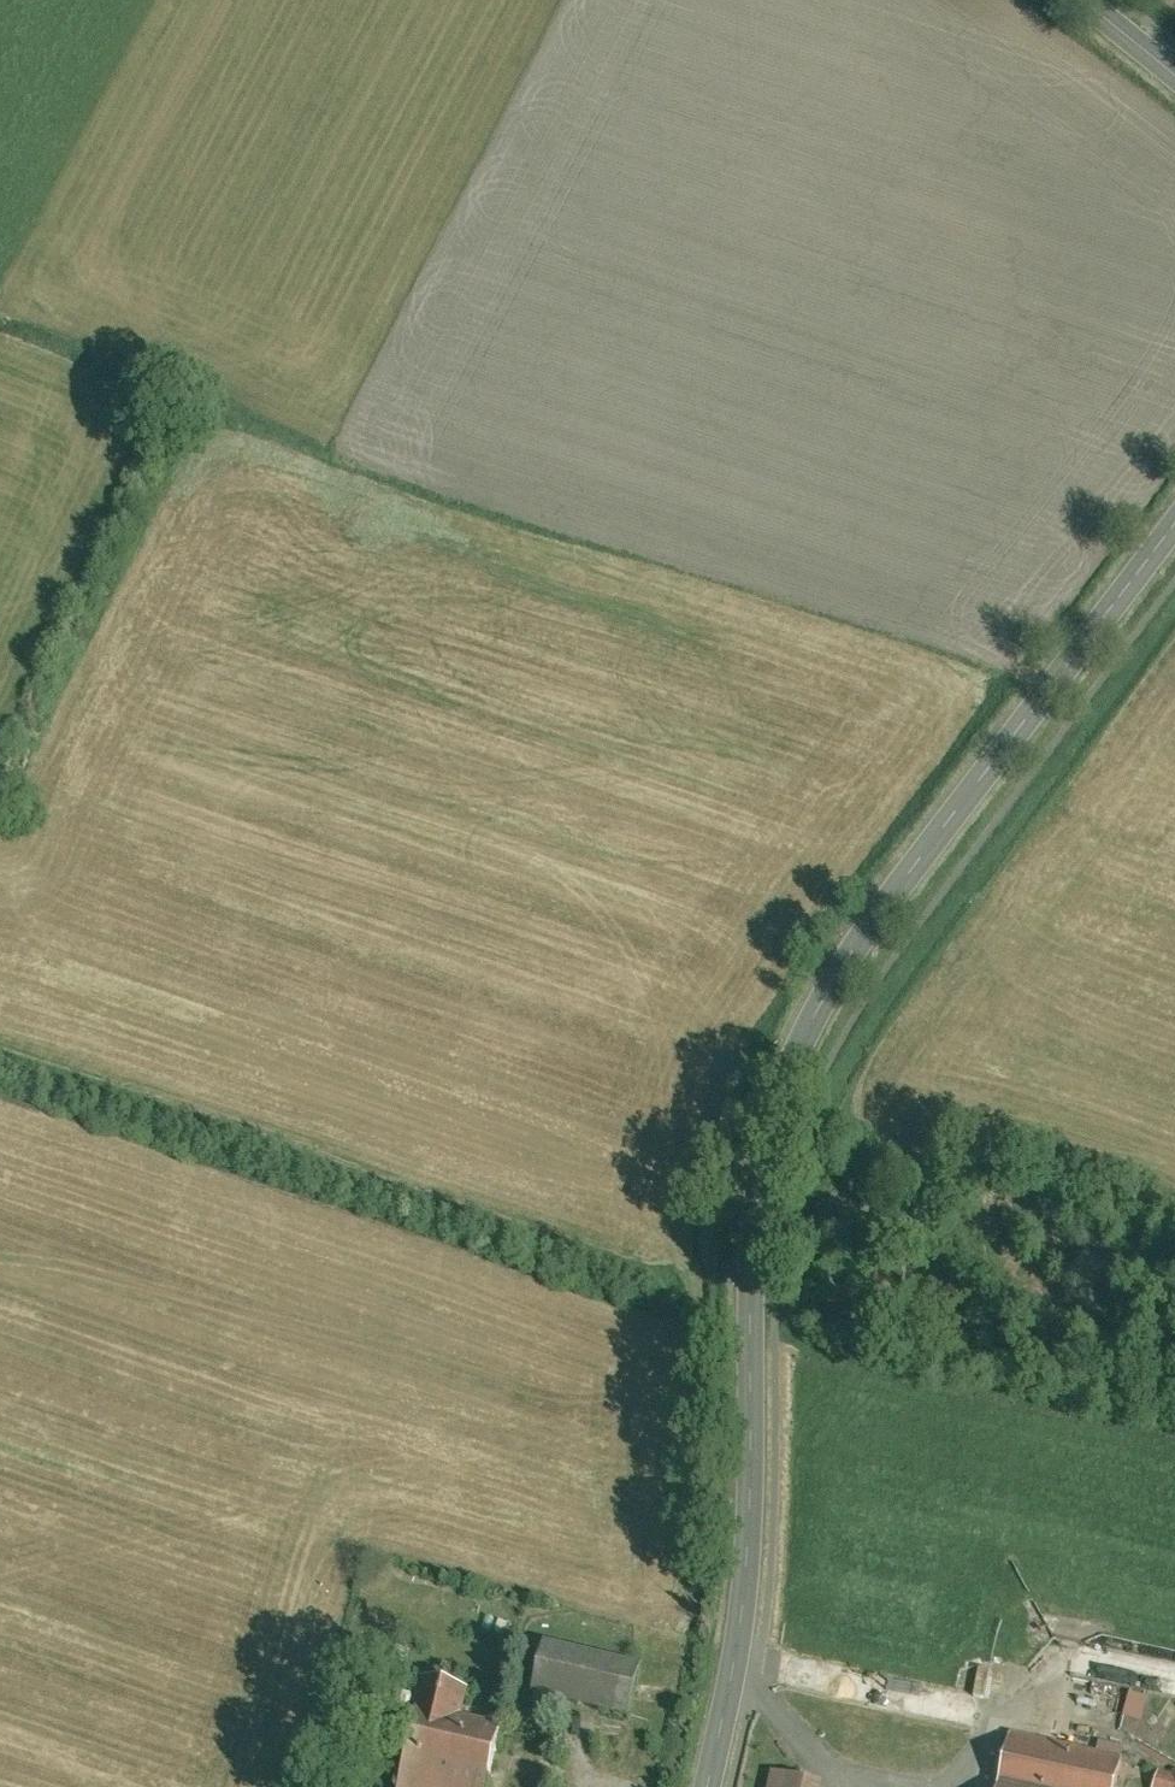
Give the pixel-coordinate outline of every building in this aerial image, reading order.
[(649,1668),(550,1646),(538,1699),(558,1703),(637,1721),(641,1705),(649,1668)] [(506,1730),(471,1721),(477,1696),(423,1682),(415,1712),(422,1714),(404,1786),(491,1786),(506,1730)] [(1154,1697),(1137,1694),(1132,1718),(1149,1721),(1154,1697)] [(1131,1748),(1107,1743),(1105,1751),(1016,1731),(1004,1786),(1123,1786),(1131,1748)] [(1165,1771),(1159,1786),(1174,1786),(1174,1774),(1165,1771)]
